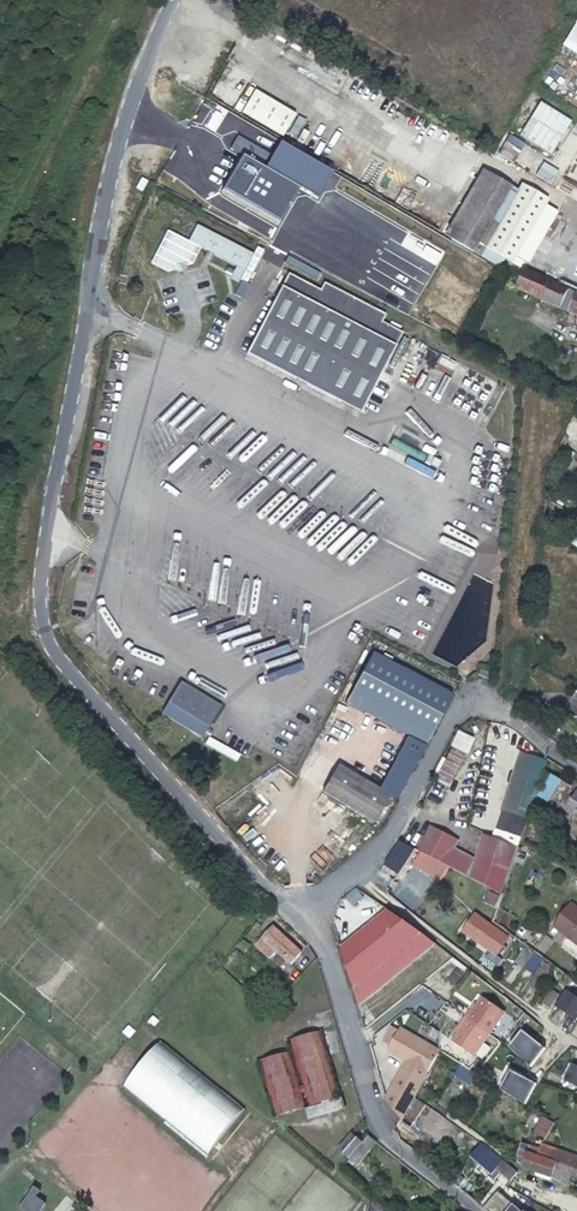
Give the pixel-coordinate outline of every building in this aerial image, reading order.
[(563,41),(576,49),(576,18),(563,41)] [(253,87),(240,110),(281,134),(294,111),(253,87)] [(565,117),(540,102),(521,138),(547,152),(555,138),(557,140),(564,125),(561,123),(565,117)] [(300,156),(219,110),(197,148),(279,194),(300,156)] [(443,224),(442,228),(449,232),(459,215),(488,165),(481,161),(465,186),(443,224)] [(510,178),(488,165),(459,215),(449,232),(455,235),(471,244),(475,238),(477,234),(482,226),(510,178)] [(378,209),(375,214),(403,228),(402,231),(426,242),(434,226),(325,172),(318,188),(364,210),(367,204),(378,209)] [(517,182),(510,178),(482,226),(477,234),(483,238),(517,182)] [(483,238),(477,234),(475,238),(471,244),(475,246),(499,260),(505,251),(509,253),(514,246),(543,198),(517,182),(483,238)] [(339,222),(348,204),(334,197),(325,215),(339,222)] [(514,246),(528,254),(556,207),(543,198),(514,246)] [(396,227),(367,212),(342,262),(371,277),(396,227)] [(167,225),(150,257),(167,266),(172,264),(175,260),(181,258),(185,260),(191,259),(199,242),(235,261),(233,266),(229,272),(237,277),(252,249),(196,219),(187,236),(167,225)] [(254,245),(247,267),(255,270),(262,248),(254,245)] [(175,260),(172,264),(177,266),(183,264),(185,260),(181,258),(175,260)] [(229,272),(233,266),(227,263),(224,270),(229,272)] [(544,296),(552,277),(527,267),(523,278),(520,287),(544,296)] [(288,269),(245,348),(359,409),(401,329),(381,318),(385,311),(323,278),(319,285),(288,269)] [(241,276),(234,290),(241,294),(249,280),(241,276)] [(563,304),(570,284),(557,279),(552,277),(544,296),(563,304)] [(570,284),(563,304),(576,309),(576,287),(570,284)] [(344,704),(426,746),(451,695),(369,654),(344,704)] [(180,700),(168,721),(201,738),(208,724),(210,722),(212,717),(211,717),(217,706),(186,689),(180,700)] [(426,746),(409,737),(382,790),(389,795),(398,800),(426,746)] [(464,753),(449,746),(443,759),(433,778),(447,785),(464,753)] [(545,766),(547,761),(523,753),(497,829),(516,835),(523,815),(528,816),(529,812),(533,800),(537,790),(541,779),(545,766)] [(338,764),(321,792),(329,796),(352,811),(357,814),(368,820),(373,823),(389,795),(338,764)] [(553,771),(545,766),(541,779),(537,790),(540,792),(553,771)] [(540,792),(555,801),(559,804),(572,783),(554,771),(553,771),(540,792)] [(537,790),(533,800),(549,810),(555,801),(540,792),(537,790)] [(568,805),(576,811),(576,791),(568,805)] [(513,859),(519,842),(503,836),(487,883),(502,891),(504,883),(513,859)] [(400,839),(387,863),(401,871),(414,847),(400,839)] [(415,862),(410,870),(422,878),(427,870),(415,862)] [(498,900),(502,891),(487,883),(485,888),(460,873),(444,864),(438,873),(472,896),(484,903),(485,905),(495,909),(498,900)] [(555,924),(576,942),(576,903),(574,900),(555,924)] [(267,905),(262,901),(256,908),(264,916),(270,909),(267,905)] [(389,908),(339,942),(342,952),(346,966),(353,986),(353,987),(422,931),(422,930),(406,918),(389,908)] [(498,955),(510,936),(474,912),(462,930),(498,955)] [(263,953),(268,957),(286,938),(273,924),(251,948),(260,957),(263,953)] [(422,931),(353,987),(358,1004),(436,942),(424,932),(422,931)] [(286,938),(268,957),(281,970),(300,951),(286,938)] [(523,947),(514,961),(524,968),(533,954),(523,947)] [(525,968),(532,974),(534,970),(541,960),(534,955),(525,968)] [(536,992),(547,974),(539,969),(527,986),(536,992)] [(567,986),(571,979),(564,975),(560,981),(567,986)] [(576,987),(576,983),(576,982),(571,979),(567,986),(565,990),(572,994),(574,991),(576,987)] [(550,989),(541,1002),(548,1008),(558,994),(550,989)] [(475,1054),(506,1010),(484,995),(474,1009),(472,1007),(461,1023),(463,1024),(453,1039),(475,1054)] [(561,998),(552,1012),(560,1018),(569,1004),(561,998)] [(320,1025),(287,1034),(294,1059),(306,1102),(322,1097),(323,1100),(304,1105),(306,1114),(344,1103),(341,1094),(339,1094),(332,1068),(320,1025)] [(403,1026),(389,1048),(406,1059),(411,1063),(387,1098),(388,1100),(401,1116),(441,1051),(403,1026)] [(244,1107),(160,1039),(124,1084),(115,1096),(199,1163),(244,1107)] [(257,1055),(273,1111),(305,1102),(288,1046),(257,1055)] [(411,1063),(406,1059),(385,1091),(387,1098),(411,1063)] [(573,1064),(565,1080),(576,1087),(576,1067),(573,1064)] [(421,1088),(419,1091),(425,1096),(428,1092),(421,1088)] [(415,1096),(402,1116),(412,1123),(425,1106),(422,1103),(423,1102),(415,1096)] [(535,1130),(546,1135),(554,1121),(549,1119),(545,1116),(544,1115),(535,1130)] [(412,1123),(402,1116),(400,1119),(410,1126),(412,1123)] [(350,1156),(363,1141),(353,1132),(340,1147),(350,1156)] [(369,1133),(363,1141),(350,1156),(358,1163),(377,1140),(369,1133)] [(576,1168),(576,1151),(544,1140),(542,1145),(540,1147),(537,1154),(558,1162),(564,1163),(576,1167),(576,1168)] [(505,1182),(508,1184),(517,1171),(491,1150),(480,1142),(468,1156),(491,1174),(495,1169),(508,1178),(505,1182)] [(543,1173),(553,1175),(558,1162),(537,1154),(540,1147),(530,1145),(522,1142),(518,1153),(521,1154),(520,1160),(524,1161),(523,1165),(528,1167),(538,1171),(543,1173)] [(561,1181),(568,1184),(572,1175),(576,1167),(564,1163),(558,1162),(553,1175),(556,1177),(558,1178),(561,1181)] [(543,1174),(543,1173),(538,1171),(528,1167),(528,1169),(529,1171),(541,1175),(543,1174)] [(20,1208),(25,1210),(41,1210),(47,1201),(38,1195),(42,1190),(35,1185),(20,1208)] [(517,1207),(498,1190),(483,1207),(487,1210),(513,1210),(517,1207)]
